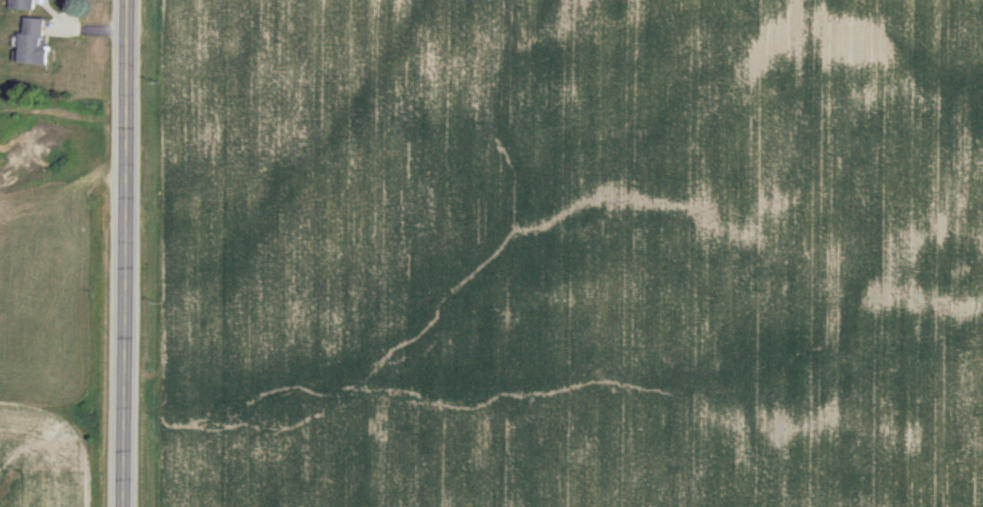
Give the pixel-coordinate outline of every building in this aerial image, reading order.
[(10,7),(10,0),(36,0),(35,9),(10,7)] [(29,18),(48,21),(44,47),(52,49),(50,66),(23,62),(29,18)]
